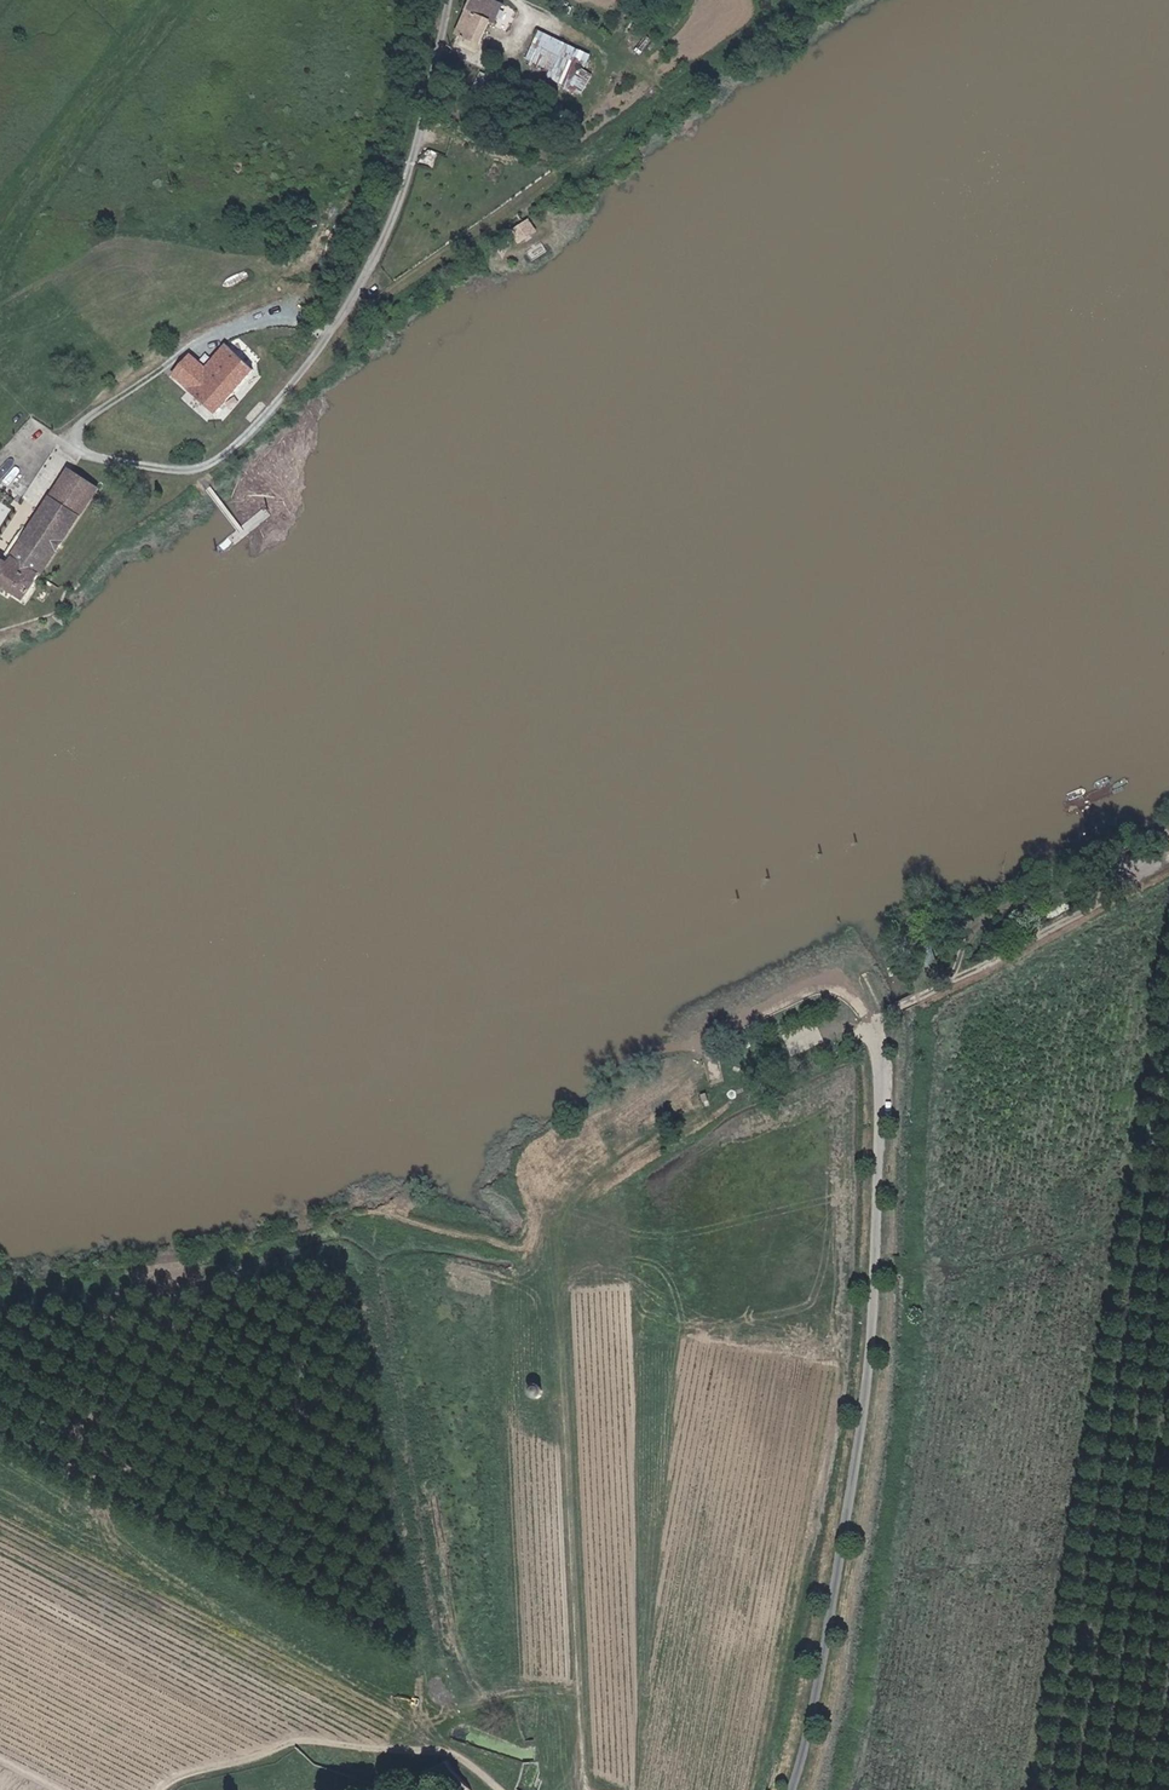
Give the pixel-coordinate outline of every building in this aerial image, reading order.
[(501,2),(498,0),(473,0),(463,24),(459,33),(467,36),(479,41),(484,29),(488,31),(501,2)] [(481,48),(488,31),(484,29),(479,41),(467,36),(465,42),(481,48)] [(585,69),(592,53),(538,30),(526,58),(551,69),(547,78),(584,94),(593,73),(585,69)] [(530,217),(510,230),(518,244),(538,231),(530,217)] [(223,342),(205,365),(188,351),(168,376),(216,414),(254,366),(223,342)] [(97,489),(69,470),(9,560),(6,558),(2,565),(0,563),(0,585),(27,602),(43,578),(43,571),(97,489)] [(536,1390),(535,1390),(534,1390),(533,1390),(532,1391),(531,1391),(530,1391),(529,1392),(528,1393),(527,1394),(527,1395),(526,1396),(526,1397),(526,1398),(526,1399),(526,1400),(527,1401),(527,1402),(527,1403),(528,1404),(529,1404),(530,1405),(530,1406),(531,1406),(532,1406),(533,1406),(534,1406),(535,1406),(536,1406),(537,1406),(538,1405),(539,1404),(540,1404),(541,1403),(541,1402),(541,1401),(542,1400),(542,1399),(542,1398),(542,1397),(542,1396),(541,1395),(541,1394),(540,1393),(539,1392),(538,1392),(538,1391),(537,1391),(536,1390)]
